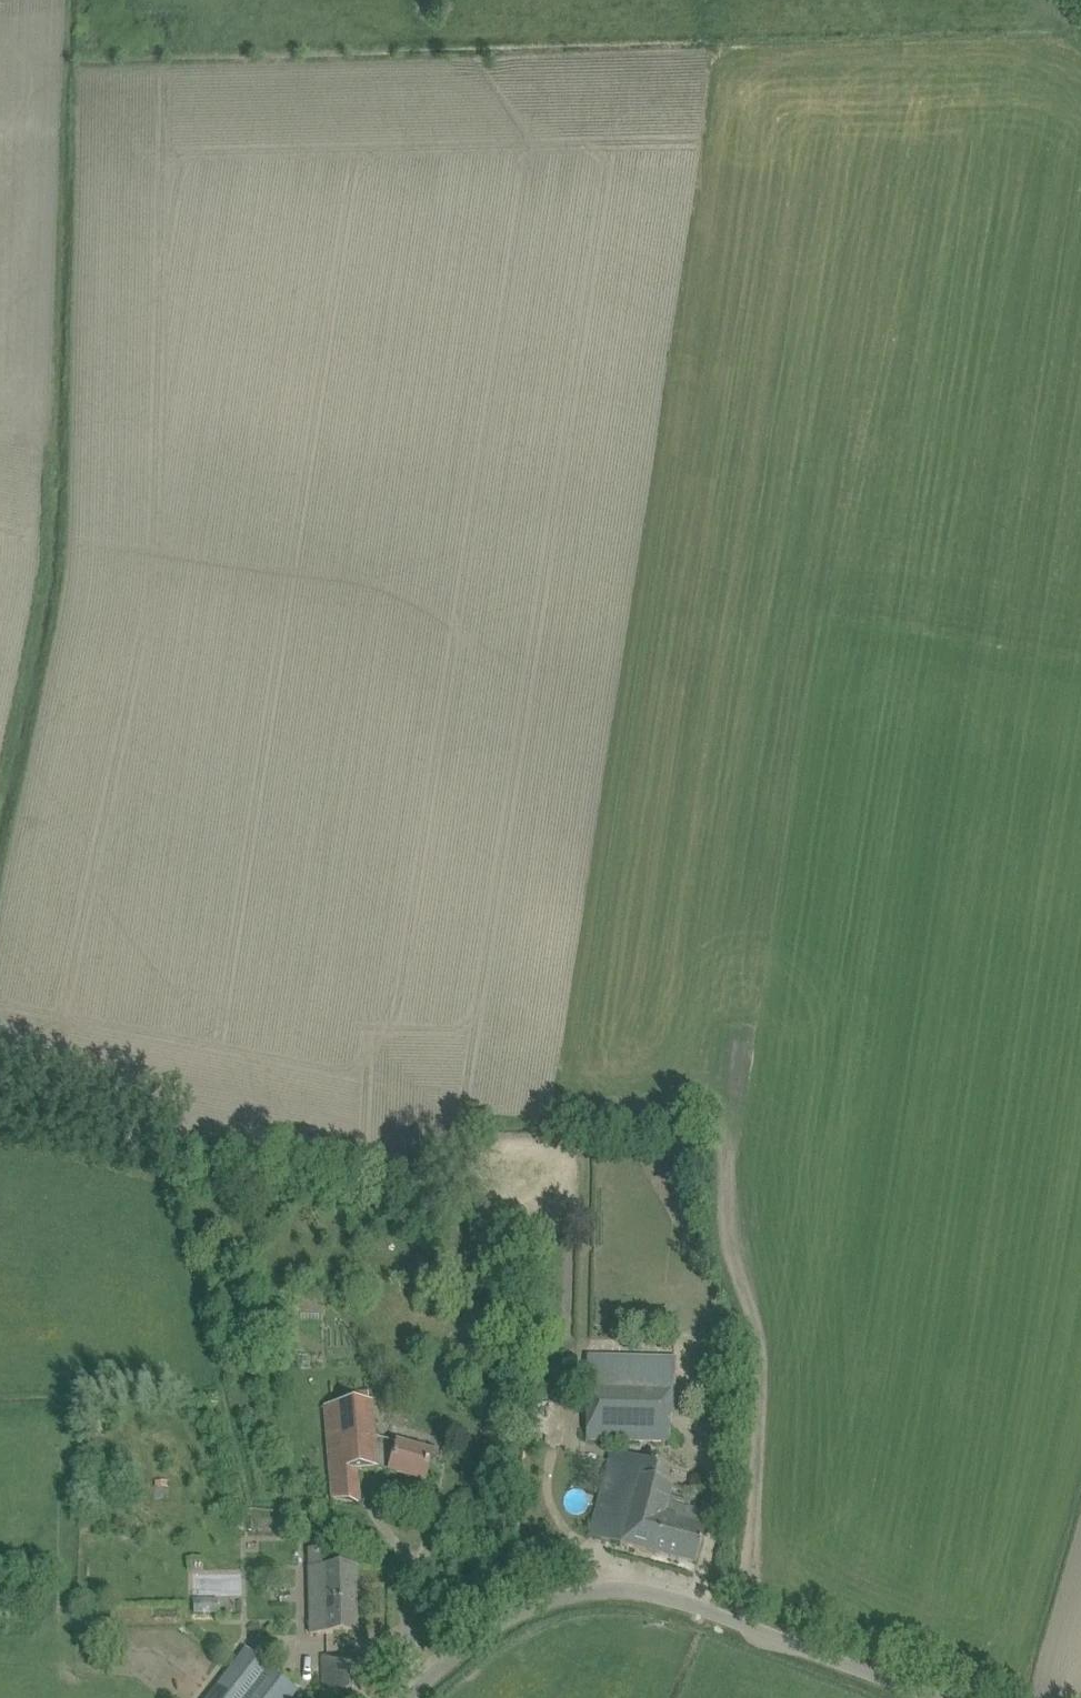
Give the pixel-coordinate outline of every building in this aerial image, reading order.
[(672,1381),(673,1359),(588,1357),(586,1442),(671,1443),(672,1415),(675,1415),(676,1381),(672,1381)] [(424,1483),(433,1454),(373,1437),(371,1405),(370,1405),(368,1391),(346,1393),(347,1407),(321,1409),(326,1472),(377,1468),(424,1483)] [(670,1504),(674,1488),(667,1486),(672,1468),(612,1452),(590,1536),(695,1564),(709,1514),(670,1504)] [(310,1633),(333,1632),(355,1632),(354,1567),(308,1568),(310,1633)] [(246,1648),(207,1697),(289,1697),(297,1687),(246,1648)] [(323,1656),(324,1697),(367,1697),(366,1661),(351,1662),(351,1656),(323,1656)]
